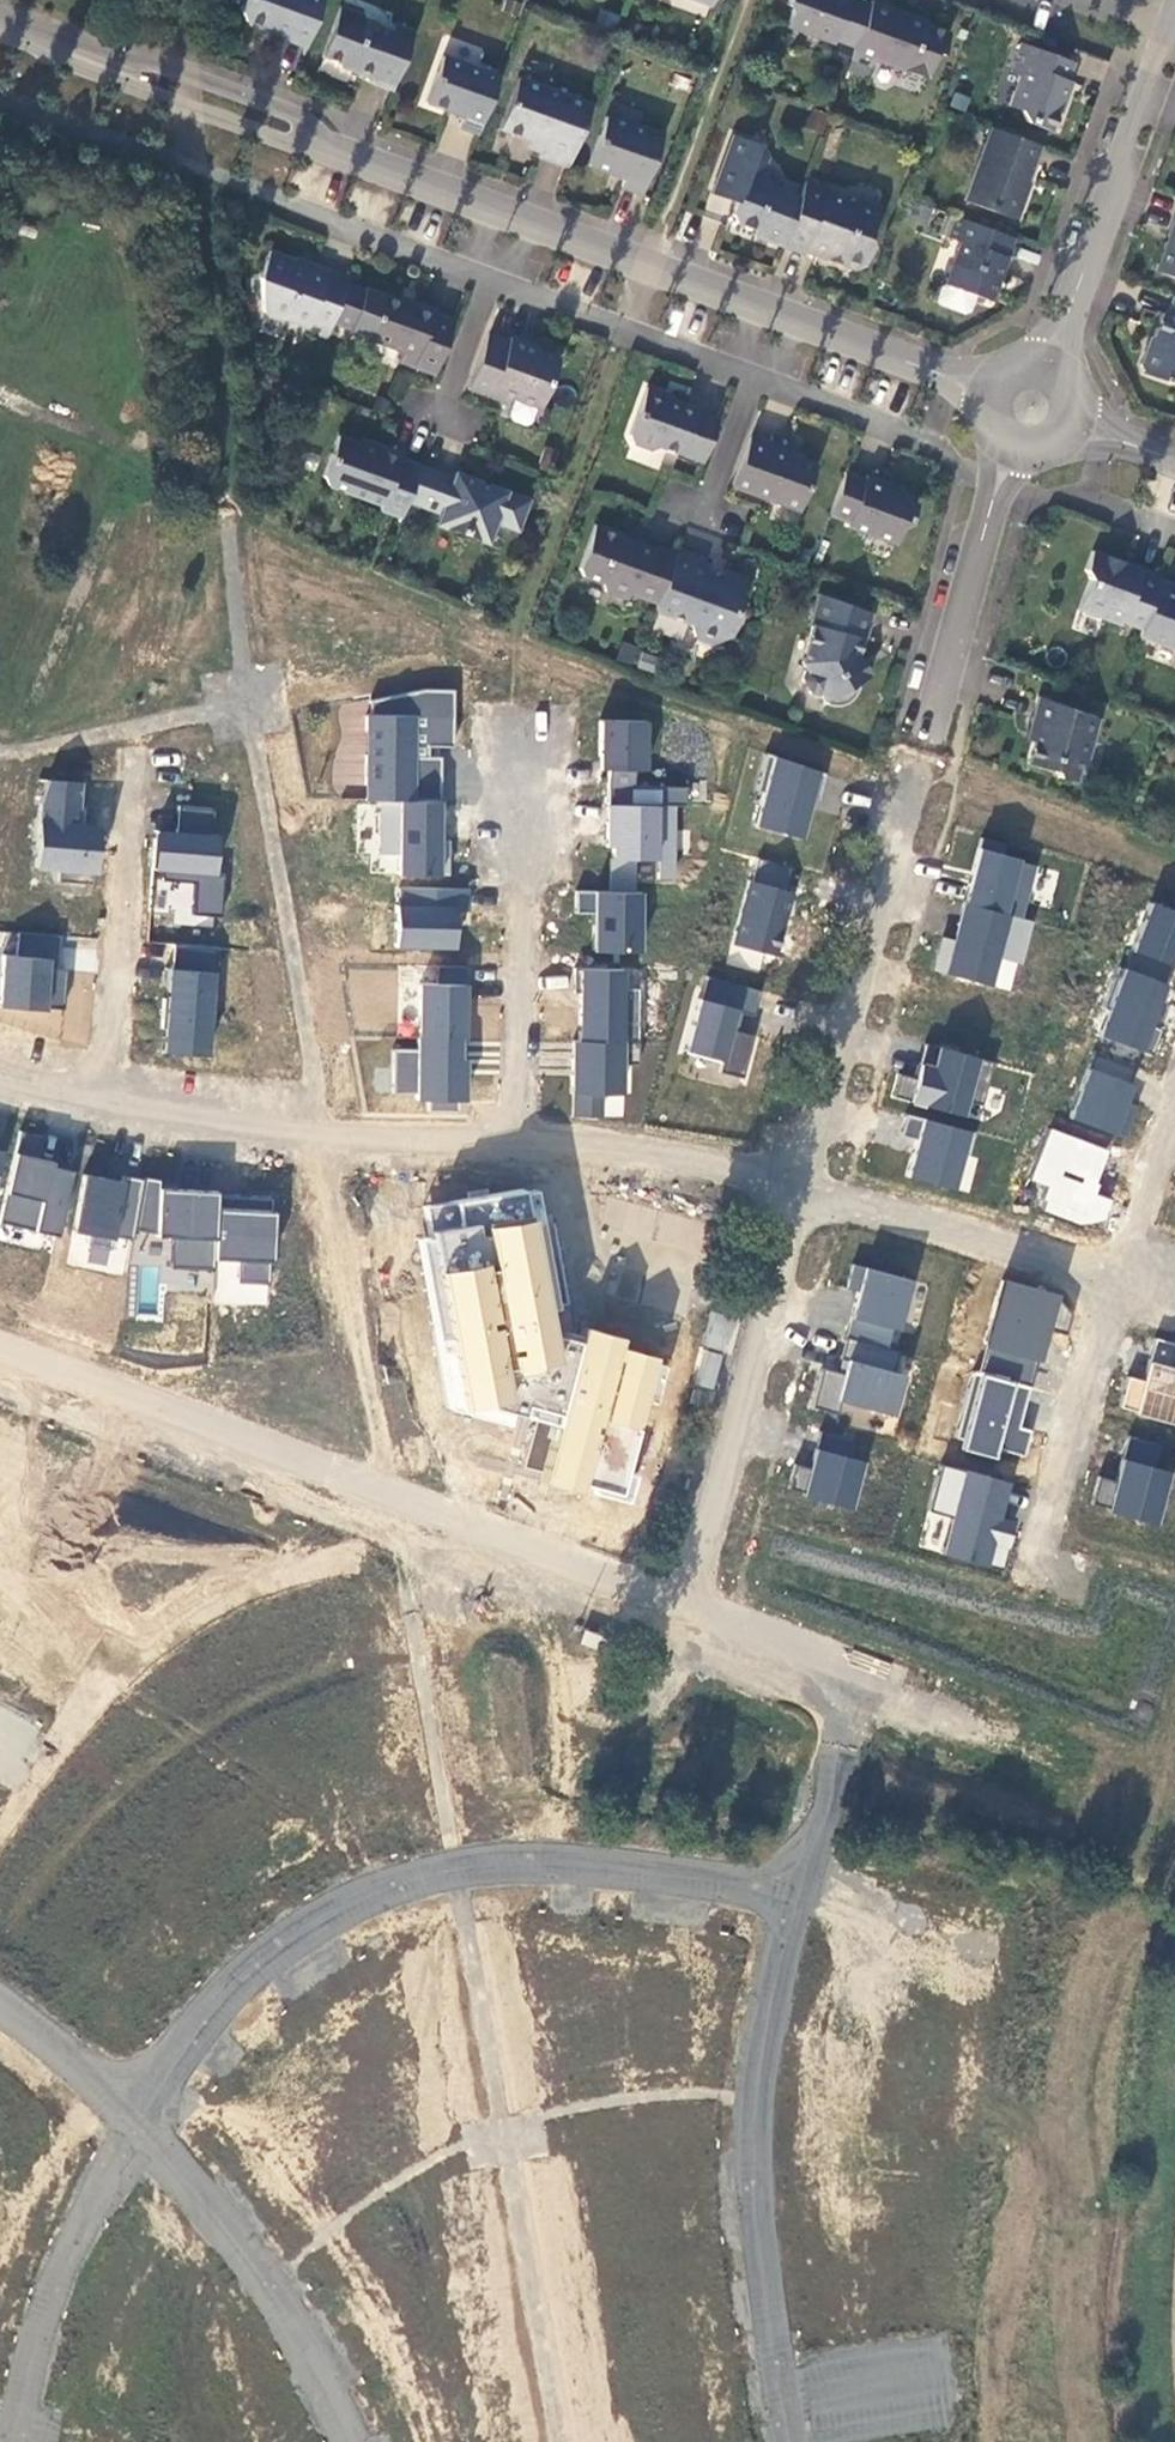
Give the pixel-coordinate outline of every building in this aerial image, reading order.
[(306,45),(323,0),(248,0),(243,12),(247,19),(269,27),(267,37),(285,44),(287,39),(306,45)] [(852,49),(858,33),(840,26),(849,4),(839,0),(787,0),(786,3),(792,6),(786,25),(852,49)] [(912,17),(869,2),(866,11),(858,33),(852,49),(848,59),(870,68),(873,61),(926,79),(936,51),(942,53),(949,33),(912,21),(912,17)] [(370,83),(391,89),(413,30),(392,23),(390,28),(368,21),(361,11),(340,3),(320,56),(346,65),(345,69),(371,78),(370,83)] [(858,33),(866,11),(849,4),(840,26),(858,33)] [(1062,118),(1070,97),(1066,96),(1070,84),(1076,64),(1025,46),(1015,75),(1021,77),(1010,110),(1018,113),(1031,127),(1049,134),(1057,116),(1062,118)] [(459,127),(477,134),(500,74),(440,54),(423,101),(462,116),(459,127)] [(536,156),(567,168),(590,105),(518,77),(500,130),(525,140),(539,145),(538,151),(536,156)] [(1066,96),(1070,97),(1074,86),(1070,84),(1066,96)] [(639,192),(658,135),(638,129),(637,132),(603,121),(587,164),(622,176),(619,185),(639,192)] [(755,236),(780,246),(798,198),(778,192),(780,186),(777,178),(770,175),(776,154),(758,146),(761,137),(735,128),(714,188),(737,198),(735,205),(733,213),(738,221),(758,228),(755,236)] [(1040,148),(991,130),(964,204),(1016,224),(1027,199),(1021,197),(1027,183),(1040,148)] [(523,146),(538,151),(539,145),(525,140),(523,146)] [(117,162),(95,154),(92,165),(113,173),(117,162)] [(780,246),(780,247),(802,256),(804,253),(822,260),(824,254),(837,259),(838,262),(842,266),(853,271),(864,265),(870,244),(867,239),(877,207),(854,199),(845,200),(844,202),(824,196),(825,187),(805,179),(798,198),(780,246)] [(1032,185),(1027,183),(1021,197),(1027,199),(1032,185)] [(737,198),(714,188),(712,196),(735,205),(737,198)] [(1156,274),(1174,281),(1174,219),(1156,274)] [(1013,242),(957,221),(950,243),(961,247),(948,289),(976,299),(990,304),(1013,242)] [(323,342),(348,275),(303,258),(302,261),(300,266),(293,263),(294,259),(269,250),(260,283),(259,284),(263,323),(282,329),(285,327),(307,334),(308,330),(319,334),(317,340),(323,342)] [(824,254),(822,260),(842,266),(838,262),(837,259),(824,254)] [(970,315),(976,299),(948,289),(942,291),(937,303),(940,309),(965,317),(970,315)] [(433,376),(453,318),(433,311),(434,307),(414,300),(412,304),(380,292),(372,312),(373,317),(366,339),(400,351),(397,362),(433,376)] [(1171,300),(1166,317),(1160,315),(1147,350),(1143,352),(1138,365),(1141,372),(1139,377),(1174,390),(1174,302),(1171,300)] [(507,339),(487,331),(466,387),(504,401),(517,397),(537,404),(556,356),(527,345),(527,342),(509,336),(507,339)] [(659,448),(699,461),(715,421),(695,414),(696,411),(663,398),(666,391),(645,385),(628,434),(629,444),(649,451),(659,448)] [(769,445),(748,438),(729,488),(798,513),(815,465),(801,461),(788,456),(791,449),(792,445),(772,438),(769,445)] [(416,472),(417,470),(399,463),(401,459),(376,449),(374,454),(335,439),(325,469),(331,476),(381,495),(376,511),(399,520),(405,503),(416,472)] [(803,454),(791,449),(788,456),(801,461),(803,454)] [(451,484),(416,472),(405,503),(438,517),(434,529),(485,548),(493,527),(515,534),(525,503),(453,478),(451,484)] [(864,481),(843,473),(828,515),(849,523),(848,528),(895,544),(899,531),(910,528),(916,509),(909,506),(908,499),(901,497),(887,492),(888,487),(865,479),(864,481)] [(903,492),(888,487),(887,492),(901,497),(903,492)] [(654,606),(672,558),(651,550),(649,557),(625,548),(620,539),(594,530),(578,572),(581,579),(600,586),(604,596),(627,604),(629,596),(654,606)] [(649,557),(651,550),(620,539),(625,548),(649,557)] [(1158,580),(1159,576),(1140,569),(1139,576),(1128,571),(1130,566),(1090,551),(1082,574),(1085,580),(1076,612),(1118,627),(1119,623),(1140,630),(1158,580)] [(706,570),(672,558),(654,606),(652,613),(686,624),(694,640),(714,646),(730,639),(735,622),(732,621),(746,586),(718,576),(718,578),(705,574),(706,570)] [(1139,576),(1140,569),(1130,566),(1128,571),(1139,576)] [(1158,580),(1140,630),(1138,638),(1174,652),(1174,586),(1158,580)] [(874,615),(820,596),(811,626),(814,627),(804,666),(808,674),(804,676),(802,684),(808,698),(817,703),(822,700),(832,719),(838,721),(845,721),(852,718),(857,714),(860,708),(862,702),(858,695),(872,686),(861,664),(861,641),(865,640),(874,615)] [(621,642),(616,661),(653,669),(655,661),(638,657),(640,647),(621,642)] [(453,689),(423,688),(369,700),(369,714),(366,714),(365,784),(371,784),(370,798),(364,798),(364,799),(379,800),(439,801),(440,756),(427,756),(427,746),(452,746),(453,689)] [(1035,699),(1024,725),(1032,728),(1026,745),(1020,764),(1043,773),(1047,781),(1062,785),(1069,769),(1077,767),(1095,720),(1035,699)] [(645,720),(599,719),(599,756),(608,756),(607,769),(607,804),(673,805),(685,805),(685,786),(632,785),(633,769),(644,769),(645,720)] [(1032,728),(1024,725),(1018,742),(1026,745),(1032,728)] [(810,797),(817,799),(824,773),(765,752),(755,790),(762,792),(753,824),(799,837),(810,797)] [(607,769),(608,756),(599,756),(599,768),(607,769)] [(80,782),(46,780),(39,803),(34,867),(58,869),(57,881),(91,884),(92,871),(94,872),(98,826),(76,824),(80,782)] [(397,854),(397,873),(447,874),(447,840),(438,840),(435,840),(435,825),(439,825),(439,801),(379,800),(378,853),(397,854)] [(657,859),(657,878),(671,878),(672,813),(655,813),(655,807),(673,807),(673,805),(607,804),(606,846),(612,846),(612,858),(610,858),(609,891),(633,891),(633,858),(657,859)] [(148,911),(150,911),(153,869),(161,869),(160,880),(177,881),(178,878),(194,879),(194,883),(191,914),(220,916),(223,874),(213,873),(216,835),(209,834),(211,808),(178,805),(175,832),(175,840),(154,838),(148,911)] [(155,830),(154,838),(175,840),(175,832),(155,830)] [(1018,858),(1002,853),(1004,844),(980,837),(970,874),(976,875),(974,884),(968,882),(963,902),(1020,917),(1034,865),(1017,860),(1018,858)] [(748,880),(731,943),(773,955),(791,891),(785,889),(791,866),(757,857),(751,880),(748,880)] [(395,946),(453,948),(454,926),(449,926),(449,914),(454,914),(454,910),(467,911),(467,888),(399,887),(398,905),(395,905),(395,946)] [(592,950),(639,951),(640,891),(633,891),(609,891),(575,890),(575,912),(593,913),(592,950)] [(954,940),(942,936),(933,969),(987,984),(994,956),(1007,959),(1011,942),(1023,945),(1029,920),(1020,917),(963,902),(957,924),(958,925),(954,940)] [(1124,968),(1163,982),(1170,964),(1174,966),(1174,911),(1149,902),(1124,968)] [(0,988),(0,1006),(44,1010),(44,1007),(63,1009),(66,969),(45,967),(45,959),(59,960),(61,935),(18,932),(16,956),(3,955),(0,988)] [(1023,945),(1011,942),(1007,959),(1018,962),(1023,945)] [(175,1028),(173,1052),(206,1055),(211,997),(214,997),(218,948),(173,944),(171,968),(165,968),(165,969),(168,969),(167,988),(166,998),(163,998),(161,1027),(164,1028),(175,1028)] [(420,983),(419,1037),(462,1038),(463,985),(466,985),(466,966),(436,965),(436,983),(420,983)] [(1124,968),(1119,966),(1104,1007),(1108,1009),(1098,1034),(1151,1054),(1161,1028),(1153,1025),(1150,1024),(1157,1004),(1161,1005),(1169,984),(1163,982),(1124,968)] [(639,987),(621,987),(622,969),(574,968),(573,992),(579,992),(578,1040),(638,1041),(639,987)] [(721,1060),(718,1071),(742,1077),(753,1035),(736,1030),(731,1029),(736,1011),(741,1012),(753,1015),(760,990),(707,975),(700,998),(698,998),(684,1050),(721,1060)] [(1150,1024),(1153,1025),(1161,1005),(1157,1004),(1150,1024)] [(741,1012),(736,1011),(731,1029),(736,1030),(741,1012)] [(162,1051),(173,1052),(175,1028),(164,1028),(162,1051)] [(417,1049),(393,1048),(392,1093),(416,1093),(416,1099),(427,1099),(427,1111),(457,1111),(458,1100),(463,1100),(464,1070),(458,1070),(458,1059),(464,1059),(465,1038),(462,1038),(419,1037),(417,1037),(417,1049)] [(620,1063),(638,1064),(638,1041),(578,1040),(572,1040),(571,1092),(574,1092),(573,1116),(600,1116),(600,1093),(600,1087),(619,1087),(620,1063)] [(915,1077),(898,1073),(892,1096),(961,1114),(965,1100),(981,1104),(993,1061),(925,1043),(915,1077)] [(1069,1117),(1123,1137),(1136,1105),(1125,1101),(1131,1084),(1129,1083),(1135,1066),(1094,1050),(1069,1117)] [(961,1153),(967,1155),(973,1132),(906,1113),(900,1135),(915,1139),(905,1175),(952,1188),(961,1153)] [(1045,1209),(1083,1224),(1106,1219),(1113,1200),(1093,1192),(1109,1152),(1051,1130),(1033,1178),(1048,1184),(1043,1196),(1049,1198),(1045,1209)] [(0,1215),(0,1223),(56,1236),(71,1170),(51,1166),(36,1162),(37,1158),(42,1136),(19,1131),(0,1215)] [(37,1158),(36,1162),(51,1166),(52,1161),(37,1158)] [(110,1249),(113,1236),(131,1240),(133,1229),(143,1179),(122,1175),(121,1181),(121,1184),(103,1181),(104,1178),(83,1174),(73,1231),(88,1234),(87,1244),(110,1249)] [(143,1179),(133,1229),(155,1233),(155,1236),(171,1237),(170,1268),(212,1270),(213,1259),(216,1194),(216,1191),(175,1189),(175,1192),(159,1191),(159,1188),(160,1179),(143,1176),(143,1179)] [(522,1188),(423,1206),(457,1398),(555,1424),(540,1481),(578,1491),(580,1482),(617,1492),(654,1356),(653,1355),(652,1357),(617,1348),(620,1336),(619,1336),(618,1338),(583,1328),(583,1326),(582,1326),(578,1341),(548,1333),(522,1188)] [(274,1211),(272,1211),(272,1197),(251,1195),(250,1210),(238,1209),(239,1195),(216,1194),(213,1259),(237,1260),(236,1282),(268,1284),(269,1261),(271,1262),(274,1211)] [(891,1328),(897,1329),(910,1279),(852,1263),(846,1288),(857,1291),(845,1336),(886,1347),(891,1328)] [(1065,1333),(1060,1331),(1066,1307),(1055,1294),(1002,1280),(985,1343),(1001,1348),(994,1375),(977,1370),(977,1372),(1029,1386),(1045,1328),(1065,1334),(1065,1333)] [(1066,1307),(1060,1331),(1065,1333),(1071,1313),(1066,1307)] [(727,1350),(736,1318),(713,1311),(703,1343),(727,1350)] [(822,1367),(811,1406),(836,1413),(840,1400),(892,1414),(903,1374),(893,1371),(898,1350),(886,1347),(845,1336),(839,1358),(846,1360),(843,1372),(836,1370),(822,1367)] [(985,1343),(977,1370),(994,1375),(1001,1348),(985,1343)] [(702,1348),(693,1383),(713,1389),(722,1354),(702,1348)] [(839,1358),(836,1370),(843,1372),(846,1360),(839,1358)] [(1153,1363),(1140,1416),(1174,1424),(1174,1368),(1153,1363)] [(955,1437),(1024,1455),(1031,1429),(1019,1426),(1029,1386),(977,1372),(973,1370),(955,1437)] [(868,1465),(819,1452),(808,1498),(857,1511),(868,1465)] [(1126,1459),(1111,1511),(1160,1526),(1174,1474),(1174,1473),(1126,1459)] [(1005,1481),(941,1463),(928,1510),(951,1517),(942,1551),(941,1551),(940,1552),(1001,1569),(1008,1545),(997,1542),(1003,1519),(1011,1521),(1011,1519),(996,1515),(994,1515),(1003,1482),(1005,1482),(1005,1481)] [(1005,1482),(1003,1482),(994,1515),(996,1515),(1005,1482)] [(584,1629),(579,1642),(600,1650),(605,1637),(584,1629)]
